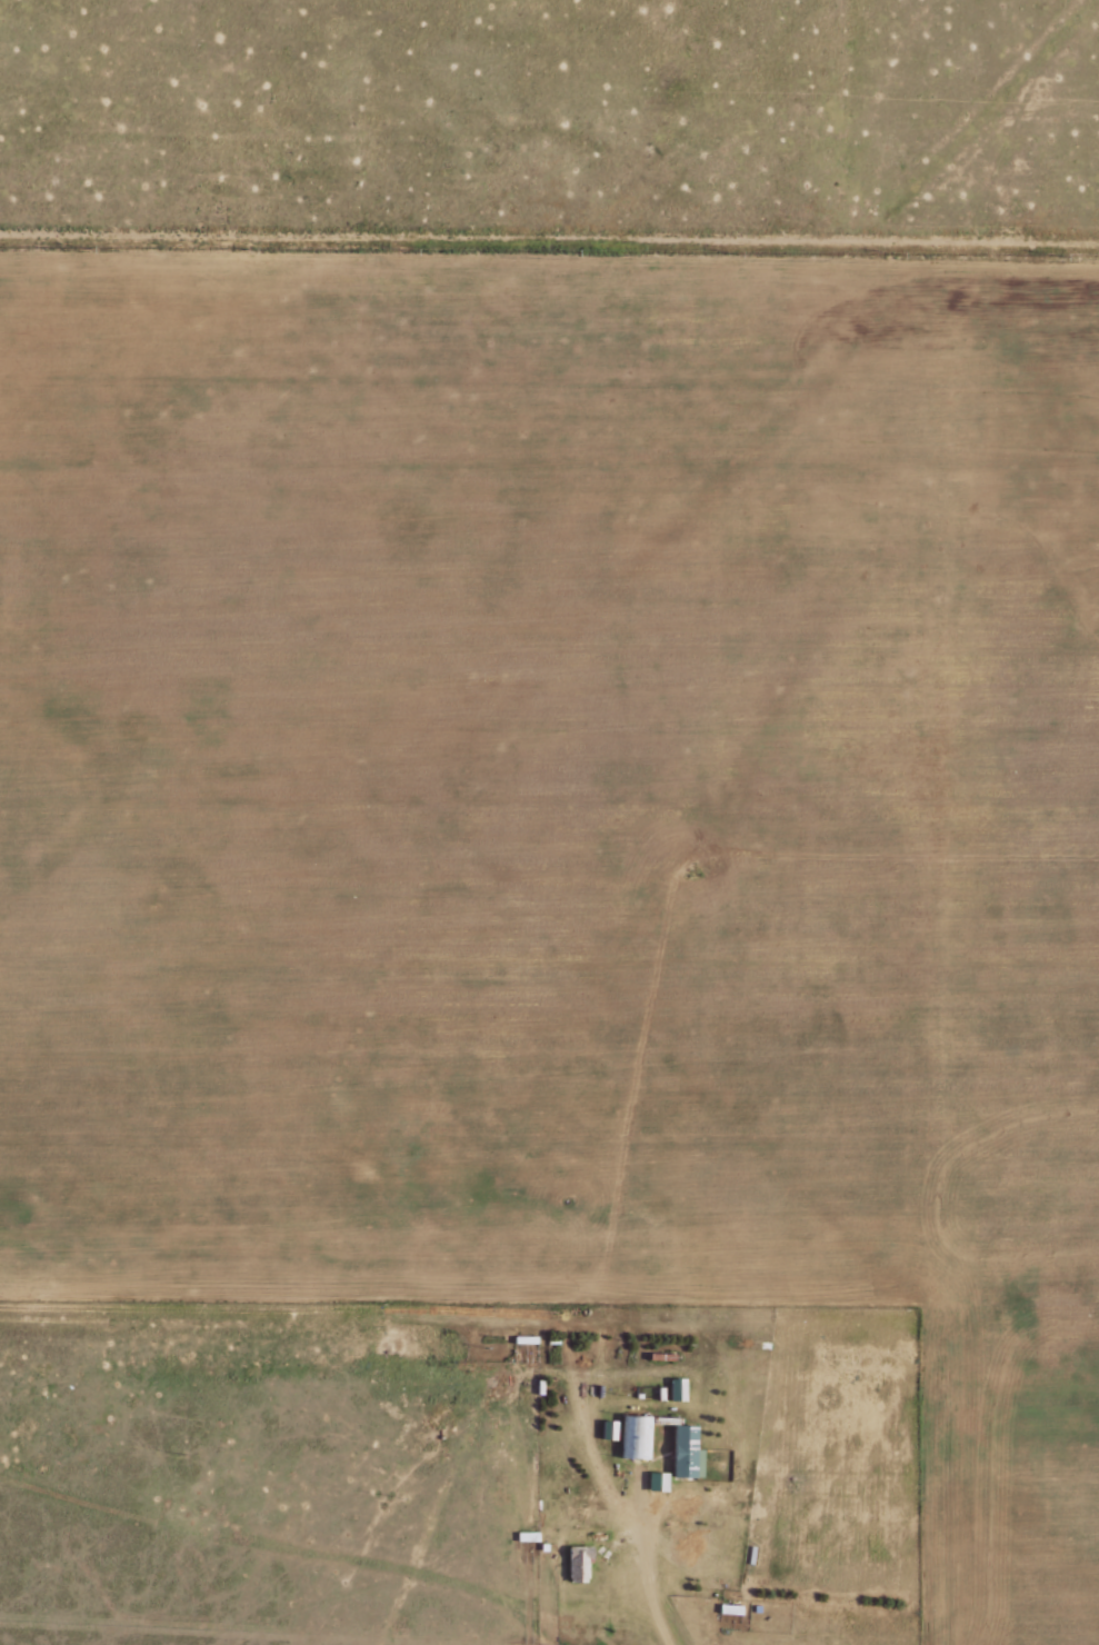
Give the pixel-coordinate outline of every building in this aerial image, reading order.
[(622,1457),(649,1458),(650,1415),(623,1414),(622,1457)]
